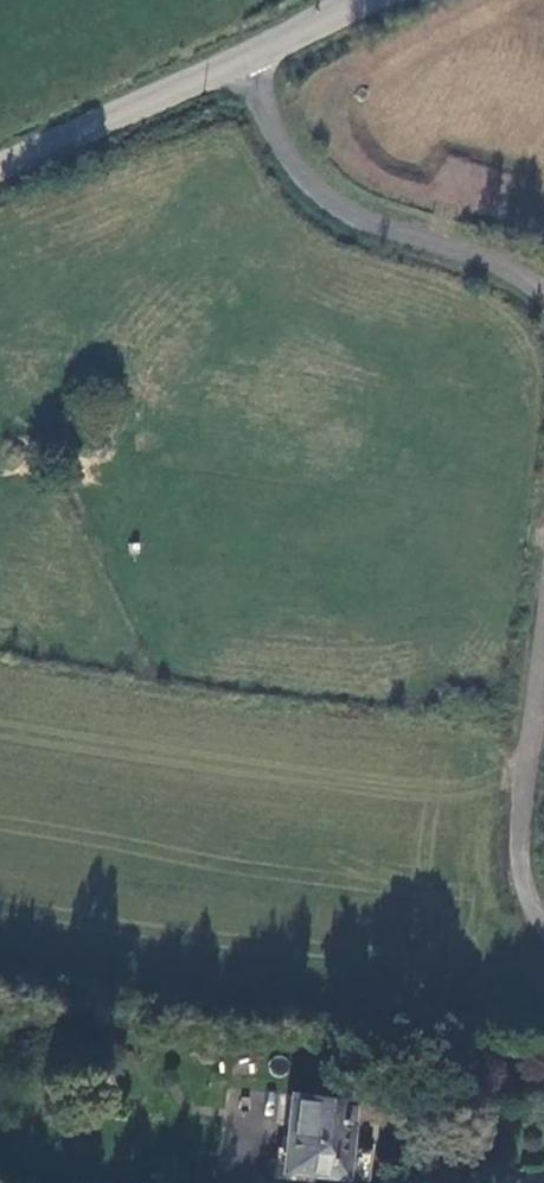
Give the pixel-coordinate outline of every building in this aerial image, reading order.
[(282,1169),(367,1179),(370,1147),(343,1142),(348,1098),(288,1092),(282,1169)]
